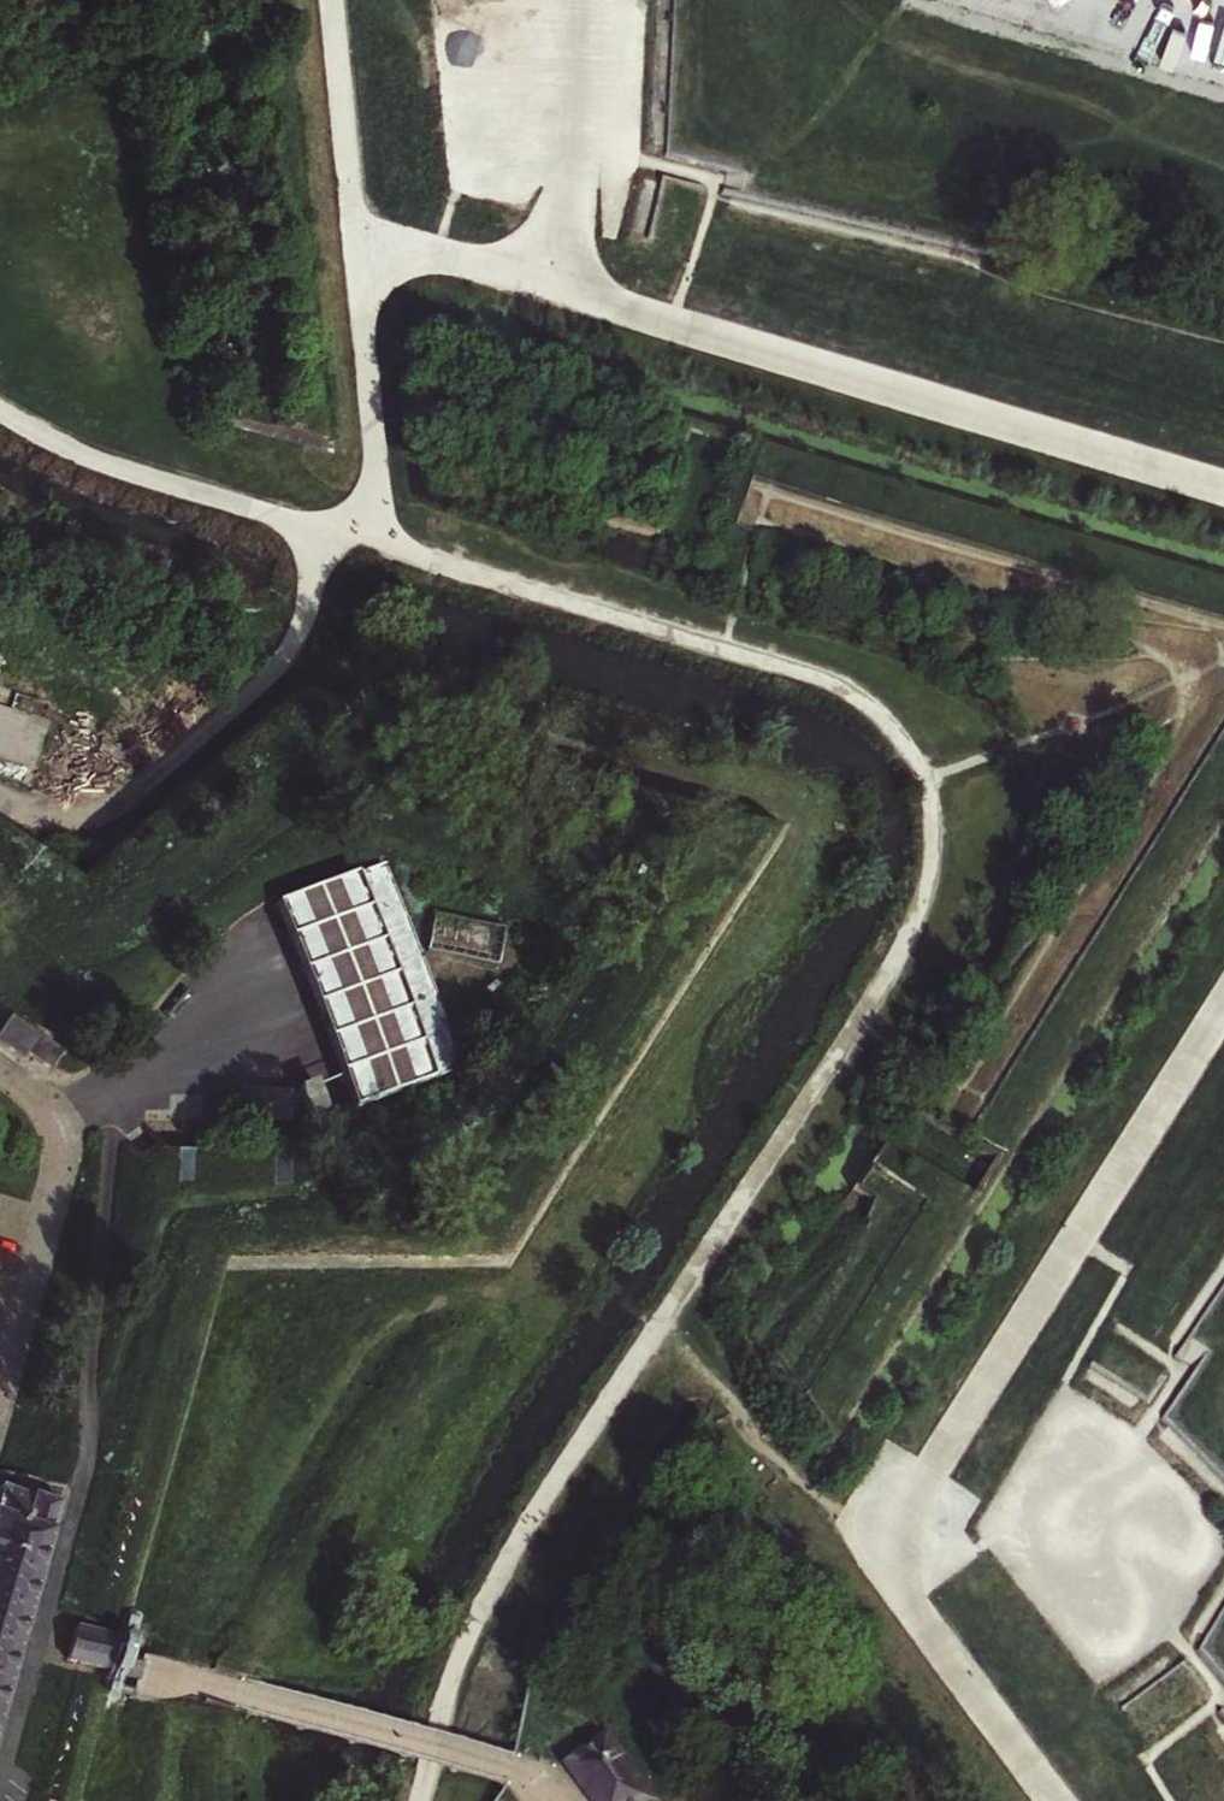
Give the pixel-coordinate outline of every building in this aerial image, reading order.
[(385,863),(275,902),(352,1108),(461,1069),(385,863)] [(507,927),(434,913),(427,950),(499,964),(507,927)] [(29,1636),(64,1508),(0,1490),(0,1745),(29,1636)] [(123,1660),(132,1626),(122,1623),(117,1643),(107,1678),(101,1700),(111,1703),(117,1682),(123,1660)] [(66,1647),(61,1665),(107,1678),(117,1643),(71,1630),(66,1647)] [(561,1769),(584,1800),(654,1800),(605,1736),(561,1769)]
